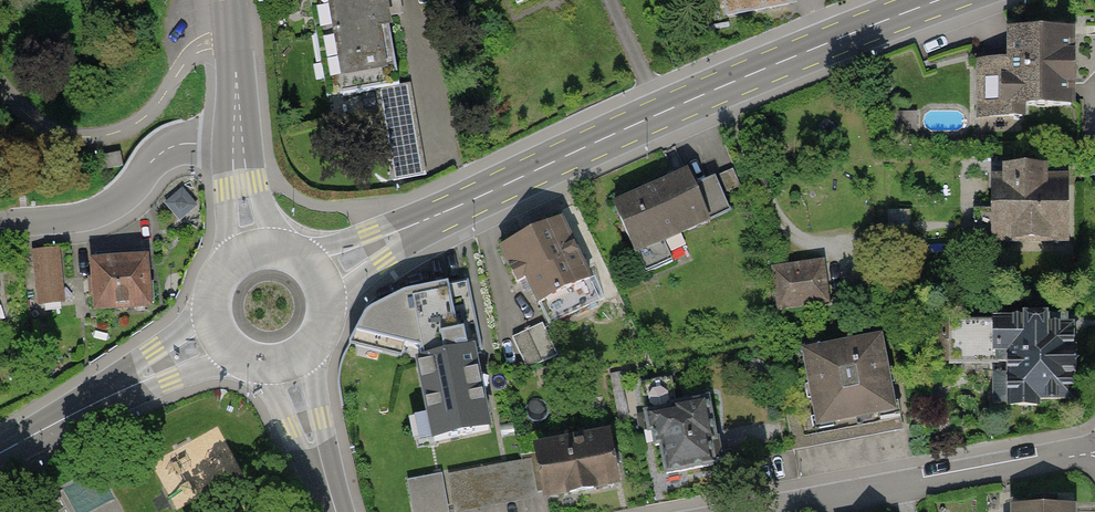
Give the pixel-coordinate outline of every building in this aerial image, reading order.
[(321,100),(376,91),(401,87),(393,35),(387,7),(400,4),(399,0),(305,0),(321,100)] [(728,15),(792,4),(791,0),(725,0),(728,15)] [(1075,112),(1072,32),(1008,34),(1009,61),(974,62),(976,115),(1075,112)] [(427,176),(412,85),(401,87),(376,91),(391,182),(427,176)] [(120,154),(99,158),(102,172),(123,167),(120,154)] [(684,171),(612,204),(636,257),(709,224),(684,171)] [(1068,248),(1067,175),(990,176),(990,248),(1068,248)] [(532,234),(503,247),(520,285),(530,280),(550,321),(599,298),(562,220),(532,234)] [(59,247),(31,249),(36,304),(64,302),(59,247)] [(120,259),(89,261),(93,311),(147,307),(143,258),(120,259)] [(825,262),(770,269),(776,314),(831,307),(825,262)] [(421,364),(414,365),(432,443),(490,430),(473,352),(486,349),(471,280),(406,295),(368,314),(358,335),(419,350),(421,364)] [(1073,408),(1072,319),(990,320),(991,409),(1073,408)] [(528,370),(558,357),(543,325),(513,339),(528,370)] [(880,335),(799,351),(814,431),(895,415),(880,335)] [(710,399),(649,411),(662,478),(723,466),(710,399)] [(610,435),(537,448),(546,495),(619,481),(610,435)] [(526,460),(447,476),(453,509),(532,493),(526,460)] [(414,511),(447,511),(441,476),(409,481),(414,511)]
